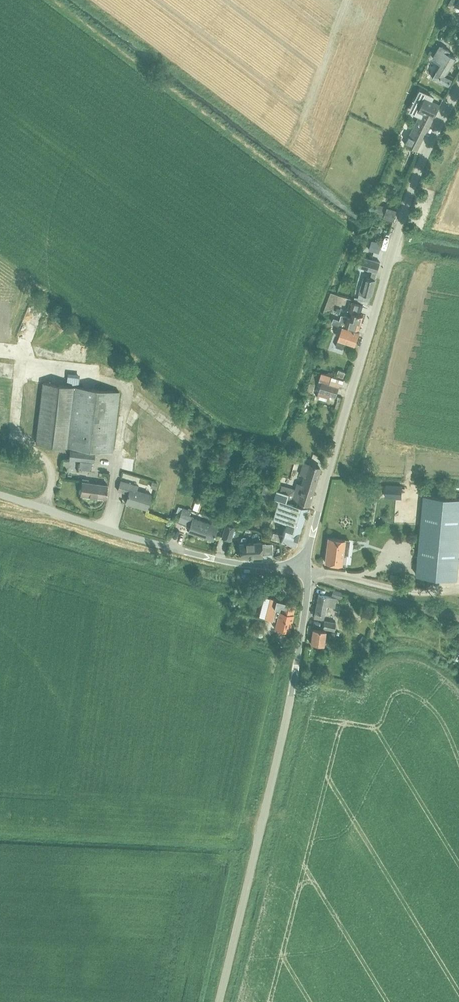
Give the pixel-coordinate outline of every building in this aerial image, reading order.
[(433,76),(448,85),(453,76),(447,73),(457,58),(448,53),(450,50),(443,45),(435,58),(441,62),(438,67),(438,68),(433,76)] [(417,151),(432,122),(430,121),(431,117),(434,118),(441,104),(437,103),(434,110),(425,106),(431,95),(430,95),(428,98),(418,93),(411,108),(412,106),(419,109),(418,111),(421,113),(405,145),(417,151)] [(397,210),(387,207),(387,209),(377,205),(374,213),(393,220),(397,210)] [(372,240),(369,250),(379,253),(382,243),(372,240)] [(361,256),(358,266),(373,271),(370,279),(368,278),(365,286),(363,285),(360,293),(365,294),(363,299),(362,303),(368,305),(370,296),(371,296),(376,281),(375,280),(377,272),(378,272),(381,263),(361,256)] [(333,323),(350,329),(351,325),(360,328),(364,315),(361,314),(364,306),(354,302),(351,311),(353,312),(351,318),(343,315),(341,321),(334,319),(333,323)] [(42,323),(47,309),(41,308),(37,322),(42,323)] [(332,323),(329,331),(336,334),(340,335),(338,339),(336,346),(343,348),(345,341),(356,345),(360,332),(350,329),(333,323),(332,323)] [(319,391),(317,398),(328,401),(330,395),(336,397),(340,385),(323,380),(319,391)] [(112,453),(118,392),(43,384),(36,444),(112,453)] [(93,463),(95,453),(70,449),(68,460),(80,461),(92,463),(93,463)] [(289,489),(288,493),(287,498),(309,505),(320,468),(303,463),(300,474),(304,476),(301,484),(297,483),(295,491),(289,489)] [(79,495),(105,499),(107,484),(87,481),(87,480),(82,479),(79,495)] [(126,505),(146,511),(151,496),(137,491),(139,487),(122,481),(119,491),(129,495),(126,505)] [(281,541),(295,545),(307,508),(294,504),(286,502),(287,498),(288,493),(276,490),(271,488),(272,486),(264,483),(262,491),(269,494),(269,496),(278,499),(273,517),(288,522),(286,527),(285,527),(282,535),(273,532),(267,531),(266,536),(271,538),(281,542),(281,541)] [(402,499),(403,487),(387,486),(386,498),(402,499)] [(458,566),(458,498),(425,495),(417,576),(458,580),(458,566)] [(195,500),(193,510),(199,512),(202,502),(195,500)] [(190,527),(188,531),(213,540),(218,526),(193,518),(194,517),(189,515),(191,511),(182,508),(177,522),(190,527)] [(222,538),(230,540),(234,527),(226,524),(222,538)] [(328,538),(325,562),(341,564),(343,554),(347,554),(349,540),(328,538)] [(239,544),(240,558),(262,556),(261,542),(239,544)] [(390,574),(390,582),(398,583),(399,575),(390,574)] [(247,576),(245,583),(252,584),(253,577),(247,576)] [(339,598),(341,591),(331,589),(329,596),(339,598)] [(313,617),(322,620),(326,604),(334,606),(336,599),(318,594),(313,617)] [(267,597),(261,617),(272,620),(275,609),(292,613),(295,604),(282,601),(267,597)] [(275,609),(272,620),(277,621),(276,628),(288,631),(292,616),(292,613),(275,609)] [(335,630),(336,623),(325,621),(324,628),(335,630)] [(313,629),(309,642),(321,645),(325,632),(313,629)] [(330,651),(323,649),(320,662),(326,664),(330,651)]
